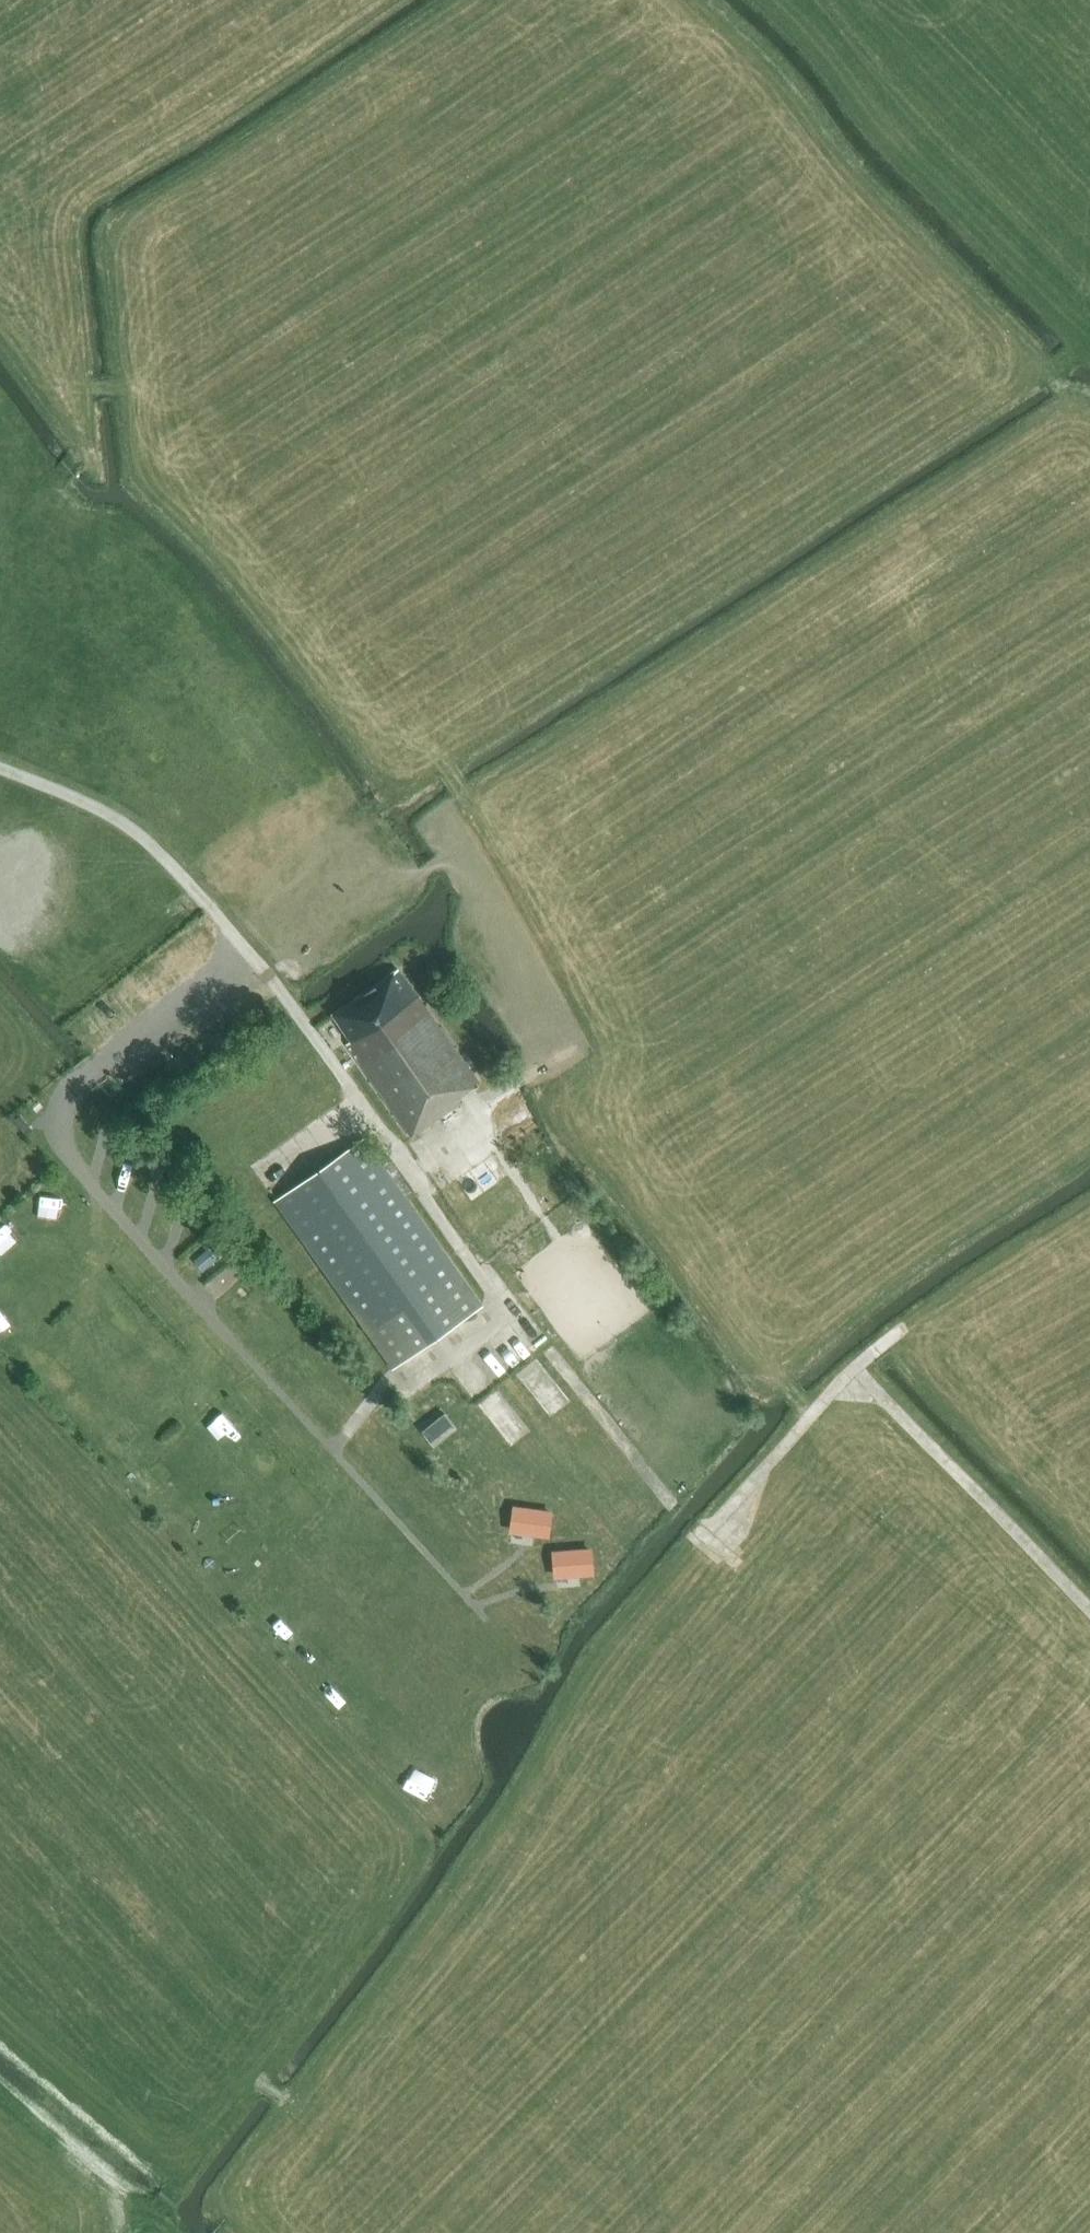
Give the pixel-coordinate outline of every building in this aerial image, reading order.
[(460,1098),(480,1083),(398,969),(333,1014),(352,1040),(346,1044),(412,1137),(462,1101),(460,1098)] [(483,1305),(365,1138),(275,1201),(393,1368),(483,1305)] [(209,1248),(199,1256),(209,1267),(218,1259),(209,1248)] [(232,1262),(212,1280),(224,1294),(244,1276),(232,1262)] [(436,1438),(453,1424),(445,1413),(428,1427),(436,1438)] [(513,1507),(511,1529),(546,1533),(548,1511),(513,1507)] [(553,1555),(554,1576),(589,1574),(588,1552),(553,1555)]
